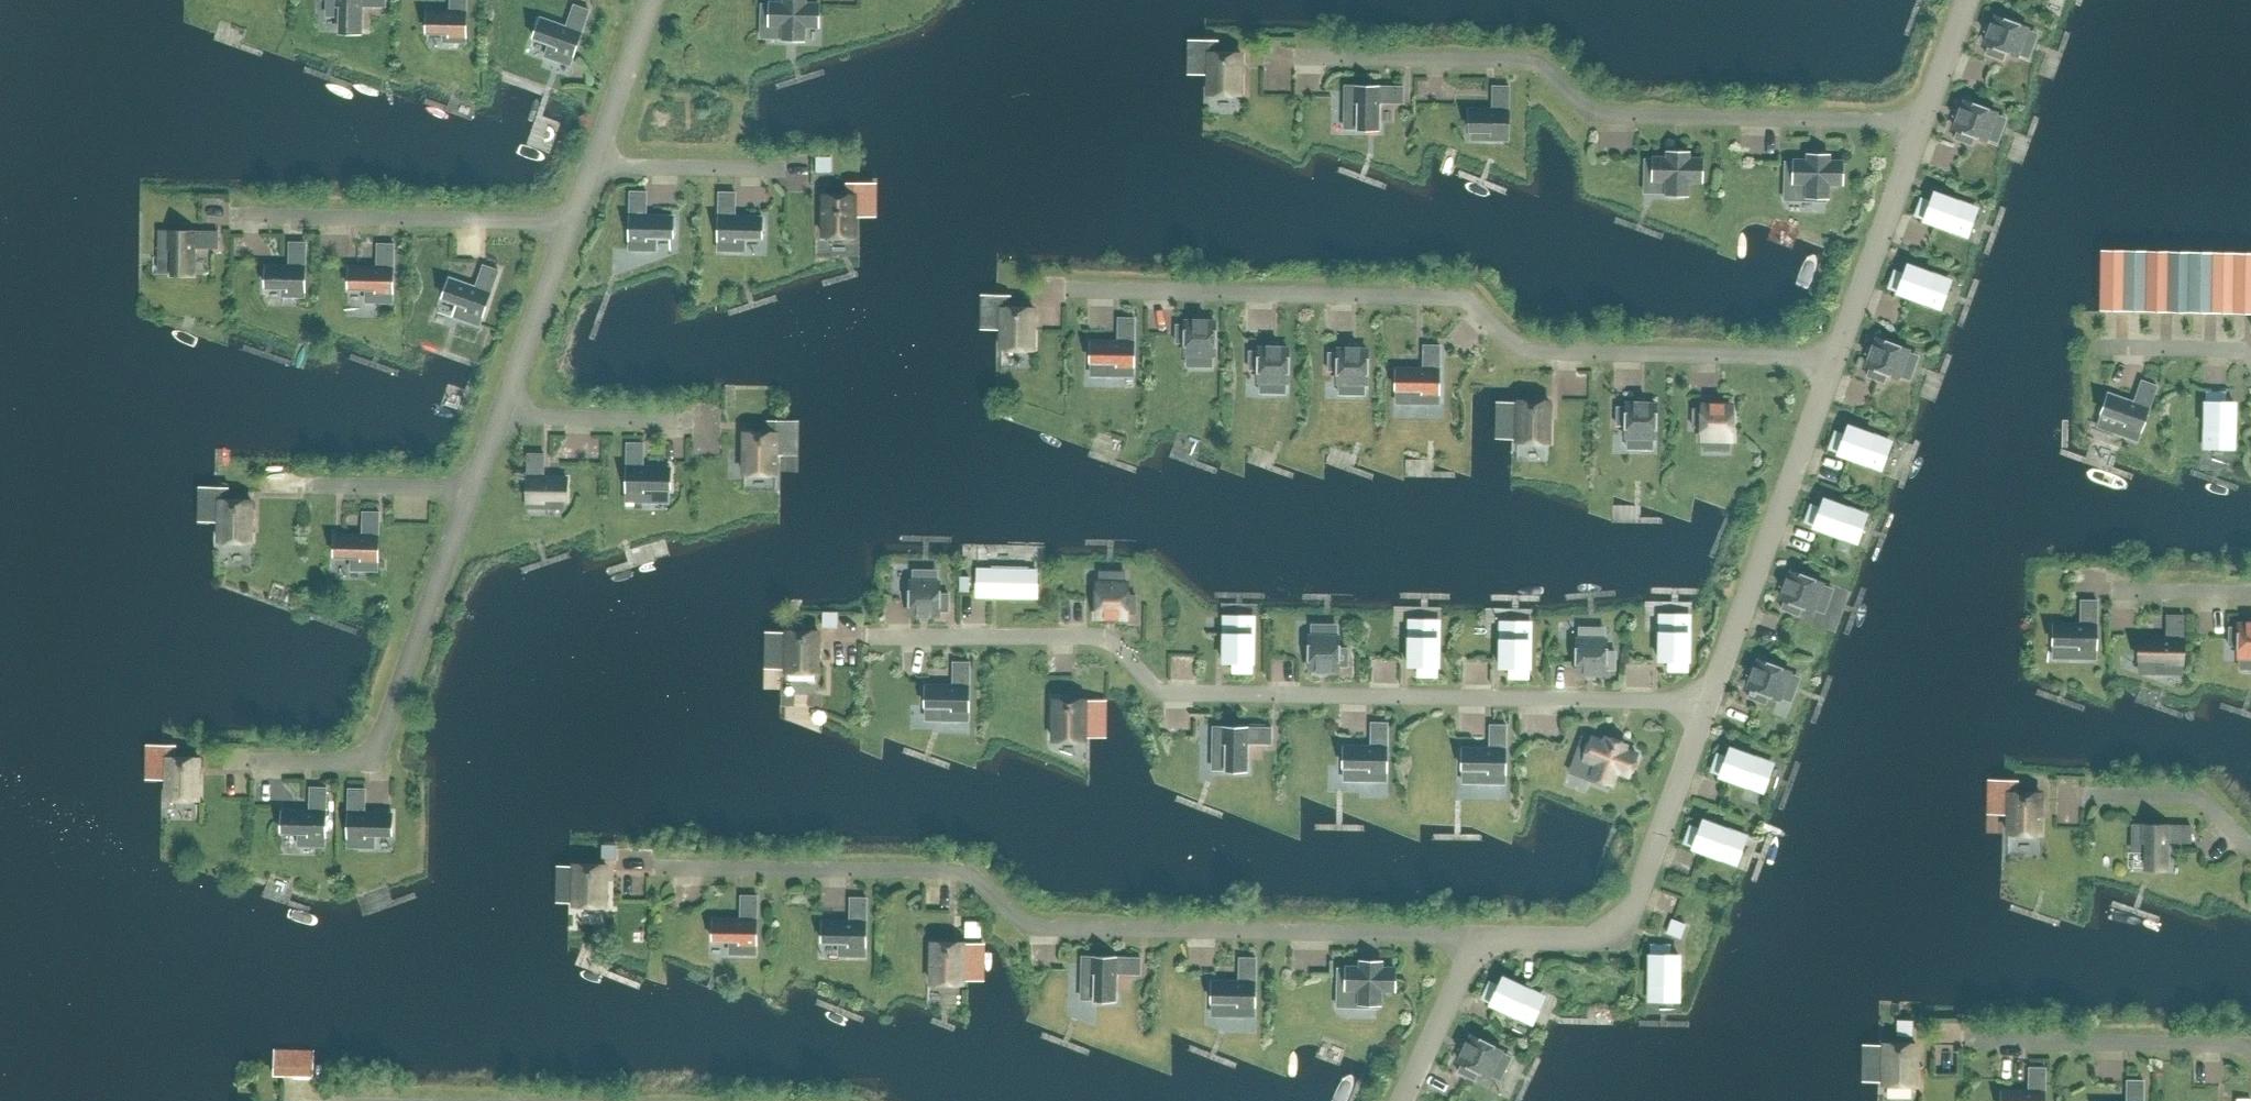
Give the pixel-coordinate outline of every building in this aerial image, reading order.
[(341,15),(341,33),(361,34),(361,6),(385,7),(385,0),(328,0),(327,15),(341,15)] [(444,31),(444,41),(466,41),(467,0),(450,0),(450,12),(427,11),(426,31),(444,31)] [(761,4),(761,14),(769,15),(769,25),(783,25),(783,39),(803,40),(804,26),(818,26),(819,4),(805,3),(805,0),(784,0),(784,2),(770,2),(770,4),(761,4)] [(574,4),(566,27),(539,18),(533,37),(550,43),(545,56),(570,64),(589,10),(574,4)] [(1995,10),(1982,49),(2020,62),(2033,24),(1995,10)] [(1209,40),(1208,91),(1213,91),(1213,94),(1235,95),(1235,91),(1240,91),(1241,53),(1217,53),(1217,41),(1209,40)] [(1973,71),(1980,59),(1966,51),(1959,63),(1973,71)] [(1468,129),(1486,129),(1486,139),(1507,139),(1508,86),(1492,86),(1492,110),(1468,109),(1468,129)] [(1404,89),(1342,90),(1343,111),(1360,111),(1362,133),(1378,132),(1380,108),(1404,108),(1404,89)] [(1963,100),(1945,138),(1976,153),(1996,115),(1963,100)] [(1653,159),(1644,159),(1644,169),(1650,169),(1649,180),(1664,180),(1663,194),(1686,195),(1687,181),(1701,181),(1702,159),(1688,158),(1688,152),(1664,152),(1664,157),(1653,157),(1653,159)] [(1793,161),(1785,161),(1784,171),(1792,172),(1792,182),(1806,182),(1805,196),(1826,197),(1827,183),(1841,183),(1842,161),(1828,161),(1828,155),(1807,154),(1807,160),(1793,159),(1793,161)] [(831,157),(817,157),(817,171),(831,171),(831,157)] [(855,182),(846,182),(846,194),(823,194),(823,233),(828,233),(828,240),(850,240),(850,233),(855,233),(855,182)] [(673,236),(673,216),(646,215),(646,192),(630,191),(629,249),(655,250),(655,236),(673,236)] [(1933,191),(1922,229),(1970,243),(1980,209),(1933,191)] [(743,250),(744,236),(762,237),(762,217),(735,216),(735,192),(719,192),(717,250),(743,250)] [(160,257),(174,257),(173,275),(194,276),(194,248),(218,248),(218,232),(160,231),(160,257)] [(265,285),(283,286),(283,295),(305,295),(306,242),(289,242),(289,266),(265,265),(265,285)] [(349,267),(348,287),(367,288),(366,301),(392,302),(394,244),(377,244),(377,267),(349,267)] [(483,264),(475,287),(449,278),(442,297),(459,303),(455,316),(480,325),(499,270),(483,264)] [(1898,264),(1885,299),(1938,317),(1950,282),(1898,264)] [(1001,346),(1005,346),(1005,350),(1028,350),(1028,346),(1033,346),(1033,308),(1010,307),(1010,295),(1001,295),(1001,346)] [(1090,341),(1089,361),(1090,361),(1107,361),(1107,375),(1133,375),(1134,318),(1118,317),(1117,341),(1090,341)] [(1207,319),(1193,319),(1193,322),(1185,322),(1185,324),(1176,324),(1176,342),(1185,342),(1185,353),(1215,354),(1215,322),(1207,322),(1207,319)] [(1875,341),(1865,371),(1902,384),(1912,354),(1875,341)] [(1258,369),(1257,380),(1260,380),(1275,380),(1285,380),(1287,380),(1288,349),(1280,349),(1280,346),(1266,345),(1266,349),(1258,349),(1258,351),(1258,365),(1258,369)] [(1395,368),(1394,388),(1395,388),(1413,389),(1412,402),(1438,403),(1440,345),(1423,345),(1423,369),(1395,368)] [(1337,370),(1337,381),(1339,381),(1346,381),(1364,382),(1367,382),(1367,350),(1359,350),(1359,347),(1345,347),(1345,350),(1337,350),(1337,353),(1337,370)] [(2141,380),(2133,402),(2106,393),(2100,412),(2117,418),(2112,431),(2137,440),(2156,385),(2141,380)] [(2224,393),(2206,392),(2205,401),(2204,401),(2204,430),(2205,430),(2205,444),(2232,444),(2232,430),(2233,430),(2234,402),(2224,402),(2224,393)] [(1516,438),(1521,439),(1521,442),(1543,443),(1543,439),(1548,439),(1549,401),(1517,400),(1516,438)] [(1625,425),(1625,436),(1627,436),(1652,436),(1655,436),(1655,405),(1647,405),(1647,402),(1634,401),(1634,404),(1626,404),(1626,407),(1625,425)] [(1701,437),(1731,437),(1732,406),(1724,406),(1724,403),(1710,403),(1710,406),(1702,405),(1702,408),(1693,408),(1692,426),(1701,426),(1701,437)] [(744,470),(748,470),(748,474),(771,475),(771,471),(776,471),(776,421),(768,421),(768,433),(744,432),(744,470)] [(1853,436),(1844,460),(1883,475),(1893,451),(1853,436)] [(627,443),(625,500),(652,501),(652,487),(670,487),(671,467),(643,467),(643,443),(627,443)] [(527,507),(548,507),(548,498),(566,498),(567,478),(544,478),(544,454),(528,454),(527,507)] [(219,488),(219,542),(246,542),(251,542),(251,500),(228,500),(228,488),(219,488)] [(1822,513),(1816,531),(1824,534),(1824,535),(1851,545),(1851,544),(1864,548),(1873,523),(1860,518),(1861,517),(1834,508),(1831,516),(1822,513)] [(334,554),(352,555),(351,569),(378,570),(379,512),(363,512),(362,535),(334,535),(334,554)] [(991,566),(991,569),(977,569),(977,595),(1035,596),(1036,570),(1028,570),(1028,566),(991,566)] [(1811,610),(1822,582),(1793,571),(1790,578),(1787,577),(1782,590),(1785,591),(1782,599),(1785,600),(1781,608),(1798,615),(1801,606),(1811,610)] [(910,581),(909,613),(917,613),(917,616),(931,616),(931,613),(939,613),(939,610),(948,610),(948,593),(940,593),(940,582),(910,581)] [(1127,584),(1097,583),(1097,615),(1105,615),(1105,618),(1119,618),(1119,615),(1127,615),(1127,612),(1136,613),(1136,595),(1127,595),(1127,584)] [(2070,644),(2070,658),(2096,658),(2096,600),(2080,600),(2079,624),(2052,624),(2052,644),(2070,644)] [(835,631),(834,613),(818,614),(819,632),(835,631)] [(2156,659),(2155,672),(2181,673),(2182,615),(2166,615),(2165,639),(2138,638),(2137,658),(2156,659)] [(1659,634),(1659,660),(1668,660),(1668,669),(1687,670),(1687,660),(1688,660),(1688,634),(1688,633),(1687,633),(1687,619),(1661,618),(1661,632),(1659,632),(1659,634)] [(1233,671),(1251,671),(1251,662),(1253,662),(1253,633),(1252,633),(1252,620),(1225,619),(1225,633),(1224,633),(1223,661),(1233,661),(1233,671)] [(2250,656),(2250,622),(2246,622),(2246,625),(2237,624),(2237,627),(2228,627),(2228,645),(2237,645),(2237,656),(2250,656)] [(1409,639),(1408,665),(1418,665),(1417,675),(1436,675),(1436,666),(1437,666),(1438,639),(1438,638),(1436,638),(1436,624),(1411,624),(1410,637),(1409,637),(1409,639)] [(1500,640),(1500,667),(1509,667),(1509,676),(1528,677),(1528,668),(1529,668),(1529,641),(1529,640),(1528,640),(1528,626),(1502,626),(1502,639),(1500,639),(1500,640)] [(785,669),(790,669),(790,673),(813,673),(813,669),(818,669),(818,631),(786,630),(785,669)] [(1339,637),(1309,636),(1308,667),(1316,668),(1316,671),(1330,671),(1330,668),(1338,668),(1338,665),(1347,665),(1348,648),(1339,648),(1339,637)] [(1606,640),(1576,640),(1575,671),(1583,671),(1583,674),(1597,675),(1597,672),(1605,672),(1605,669),(1614,669),(1615,651),(1606,651),(1606,640)] [(1778,699),(1789,671),(1759,660),(1756,667),(1753,666),(1749,679),(1751,680),(1748,688),(1751,689),(1748,697),(1765,703),(1768,695),(1778,699)] [(925,685),(924,705),(925,705),(942,705),(942,719),(968,719),(969,662),(953,661),(952,685),(925,685)] [(1086,699),(1054,699),(1054,737),(1058,737),(1058,740),(1081,740),(1081,736),(1086,736),(1086,699)] [(1342,745),(1342,765),(1360,766),(1360,780),(1386,780),(1387,722),(1371,722),(1370,746),(1342,745)] [(1461,747),(1461,767),(1479,768),(1479,782),(1505,782),(1506,725),(1489,724),(1489,748),(1461,747)] [(1214,726),(1213,752),(1227,753),(1227,770),(1226,771),(1246,771),(1247,743),(1271,744),(1271,727),(1214,726)] [(1589,741),(1582,738),(1578,748),(1586,751),(1582,760),(1595,765),(1591,776),(1611,783),(1615,771),(1629,775),(1636,756),(1623,751),(1625,746),(1605,739),(1603,744),(1590,739),(1589,741)] [(167,746),(167,796),(166,799),(171,799),(171,800),(194,800),(194,799),(198,799),(199,758),(175,757),(175,745),(167,746)] [(1718,753),(1712,770),(1720,774),(1720,775),(1747,785),(1747,783),(1760,788),(1769,763),(1756,758),(1757,757),(1730,747),(1727,756),(1718,753)] [(2007,831),(2012,831),(2012,834),(2034,835),(2034,831),(2039,831),(2040,793),(2017,792),(2017,780),(2008,780),(2007,831)] [(281,830),(299,831),(299,844),(325,845),(326,787),(310,787),(309,811),(282,810),(281,830)] [(373,833),(392,833),(392,813),(364,813),(365,789),(348,788),(347,846),(373,846),(373,833)] [(1691,825),(1685,843),(1693,846),(1693,847),(1720,857),(1720,856),(1733,860),(1742,835),(1729,830),(1730,829),(1703,819),(1700,828),(1691,825)] [(2190,825),(2133,824),(2132,850),(2145,850),(2145,868),(2165,869),(2166,841),(2190,842),(2190,825)] [(606,864),(574,863),(573,901),(577,901),(577,905),(600,906),(600,902),(605,902),(606,864)] [(731,939),(730,952),(756,953),(758,895),(741,895),(740,919),(713,918),(712,938),(731,939)] [(840,941),(839,954),(865,955),(867,897),(850,897),(849,921),(822,920),(821,940),(840,941)] [(1672,919),(1667,932),(1680,937),(1685,924),(1672,919)] [(958,980),(963,980),(964,942),(932,941),(931,979),(936,980),(936,983),(958,984),(958,980)] [(1670,945),(1651,945),(1651,954),(1650,954),(1650,983),(1651,983),(1651,996),(1678,996),(1678,982),(1679,982),(1679,954),(1670,954),(1670,945)] [(1346,968),(1337,967),(1337,978),(1345,978),(1345,988),(1359,989),(1358,1003),(1379,1003),(1380,989),(1394,990),(1395,967),(1381,967),(1381,961),(1360,961),(1360,966),(1346,966),(1346,968)] [(1128,977),(1070,977),(1072,1013),(1130,1016),(1128,977)] [(1248,977),(1190,977),(1191,1010),(1249,1011),(1248,977)] [(1491,981),(1483,998),(1491,1002),(1490,1003),(1516,1015),(1517,1014),(1529,1020),(1541,996),(1528,990),(1529,989),(1503,977),(1499,985),(1491,981)] [(1897,1020),(1897,1034),(1911,1034),(1911,1020),(1897,1020)] [(1487,1076),(1500,1049),(1472,1035),(1469,1042),(1466,1041),(1460,1053),(1462,1054),(1459,1062),(1462,1063),(1458,1071),(1473,1079),(1477,1071),(1487,1076)] [(1882,1081),(1887,1081),(1887,1085),(1910,1085),(1910,1081),(1914,1081),(1915,1043),(1883,1043),(1882,1081)] [(2045,1067),(2028,1067),(2027,1091),(2000,1091),(2000,1100),(2044,1100),(2045,1067)] [(2142,1080),(2126,1080),(2126,1100),(2142,1100),(2142,1080)]
